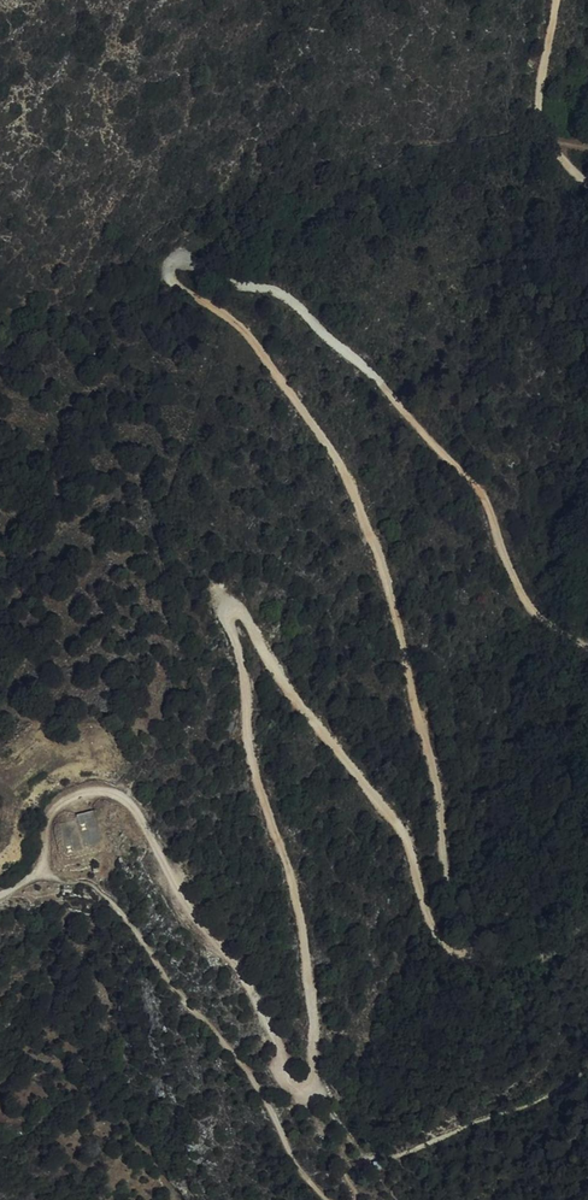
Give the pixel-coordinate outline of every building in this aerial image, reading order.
[(94,810),(77,815),(86,846),(102,841),(94,810)] [(74,820),(58,826),(65,854),(82,849),(74,820)] [(380,1160),(371,1162),(374,1173),(383,1170),(380,1160)]
